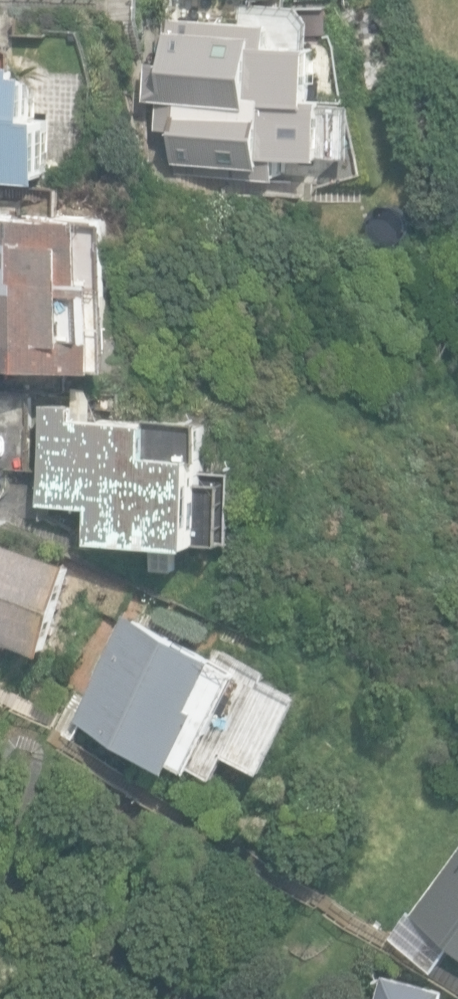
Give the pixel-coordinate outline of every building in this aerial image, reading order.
[(271,22),(170,17),(168,59),(146,58),(144,100),(159,101),(157,130),(176,130),(175,170),(285,175),(286,152),(330,154),(332,94),(316,93),(319,43),(270,41),(271,22)] [(366,96),(392,93),(387,59),(362,62),(366,96)] [(49,178),(50,117),(36,116),(37,74),(25,73),(25,64),(0,63),(0,178),(49,178)] [(107,369),(111,279),(100,279),(104,213),(0,207),(0,364),(107,369)] [(152,570),(179,570),(180,543),(203,543),(206,454),(160,452),(161,419),(81,417),(81,404),(48,404),(45,502),(96,504),(96,505),(95,541),(153,543),(152,570)] [(49,651),(77,560),(0,541),(0,638),(49,651)] [(78,720),(181,769),(210,707),(202,703),(223,659),(127,614),(78,720)] [(457,934),(457,860),(421,910),(457,934)] [(445,989),(384,975),(379,998),(443,998),(445,989)]
